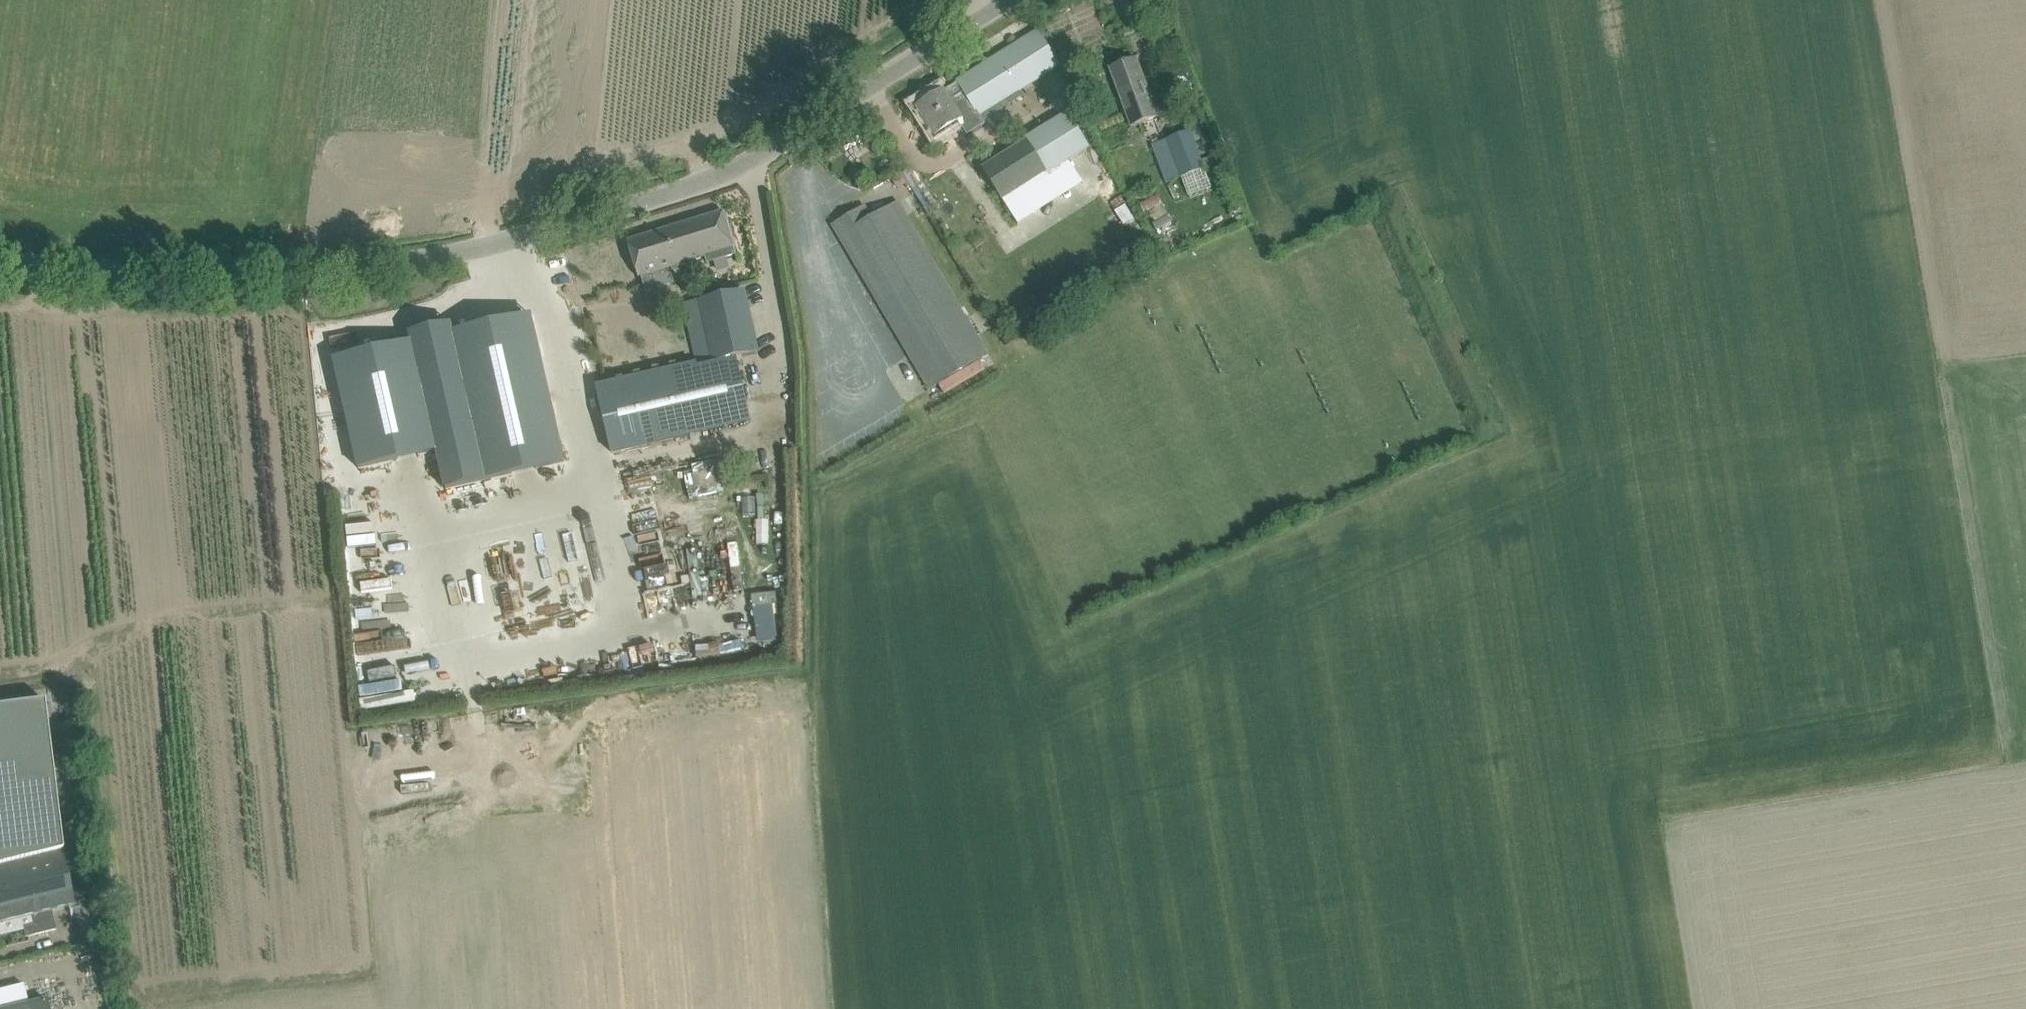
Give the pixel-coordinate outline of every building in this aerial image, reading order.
[(943,90),(936,95),(917,106),(935,135),(961,119),(964,125),(1060,65),(1038,31),(957,81),(958,83),(944,91),(943,90)] [(1157,114),(1135,57),(1109,67),(1130,124),(1157,114)] [(1061,159),(1042,128),(1023,140),(1024,142),(980,170),(999,199),(1061,159)] [(1192,129),(1152,144),(1166,181),(1206,166),(1192,129)] [(859,210),(832,225),(929,389),(988,354),(898,202),(865,221),(859,210)] [(736,254),(723,211),(627,241),(638,277),(643,275),(646,285),(647,290),(682,279),(680,275),(681,275),(678,265),(705,257),(707,263),(736,254)] [(751,420),(737,357),(757,352),(743,290),(700,300),(704,316),(687,320),(697,364),(596,387),(611,452),(751,420)] [(414,351),(336,369),(359,469),(437,451),(446,490),(565,463),(533,324),(455,342),(453,334),(412,344),(414,351)] [(692,474),(700,494),(728,483),(720,462),(692,474)] [(60,850),(63,850),(44,699),(0,705),(0,865),(60,850)] [(21,918),(26,938),(57,930),(52,910),(74,905),(60,850),(0,865),(0,923),(21,918)] [(46,999),(28,1003),(23,984),(0,990),(0,1008),(48,1008),(46,999)]
